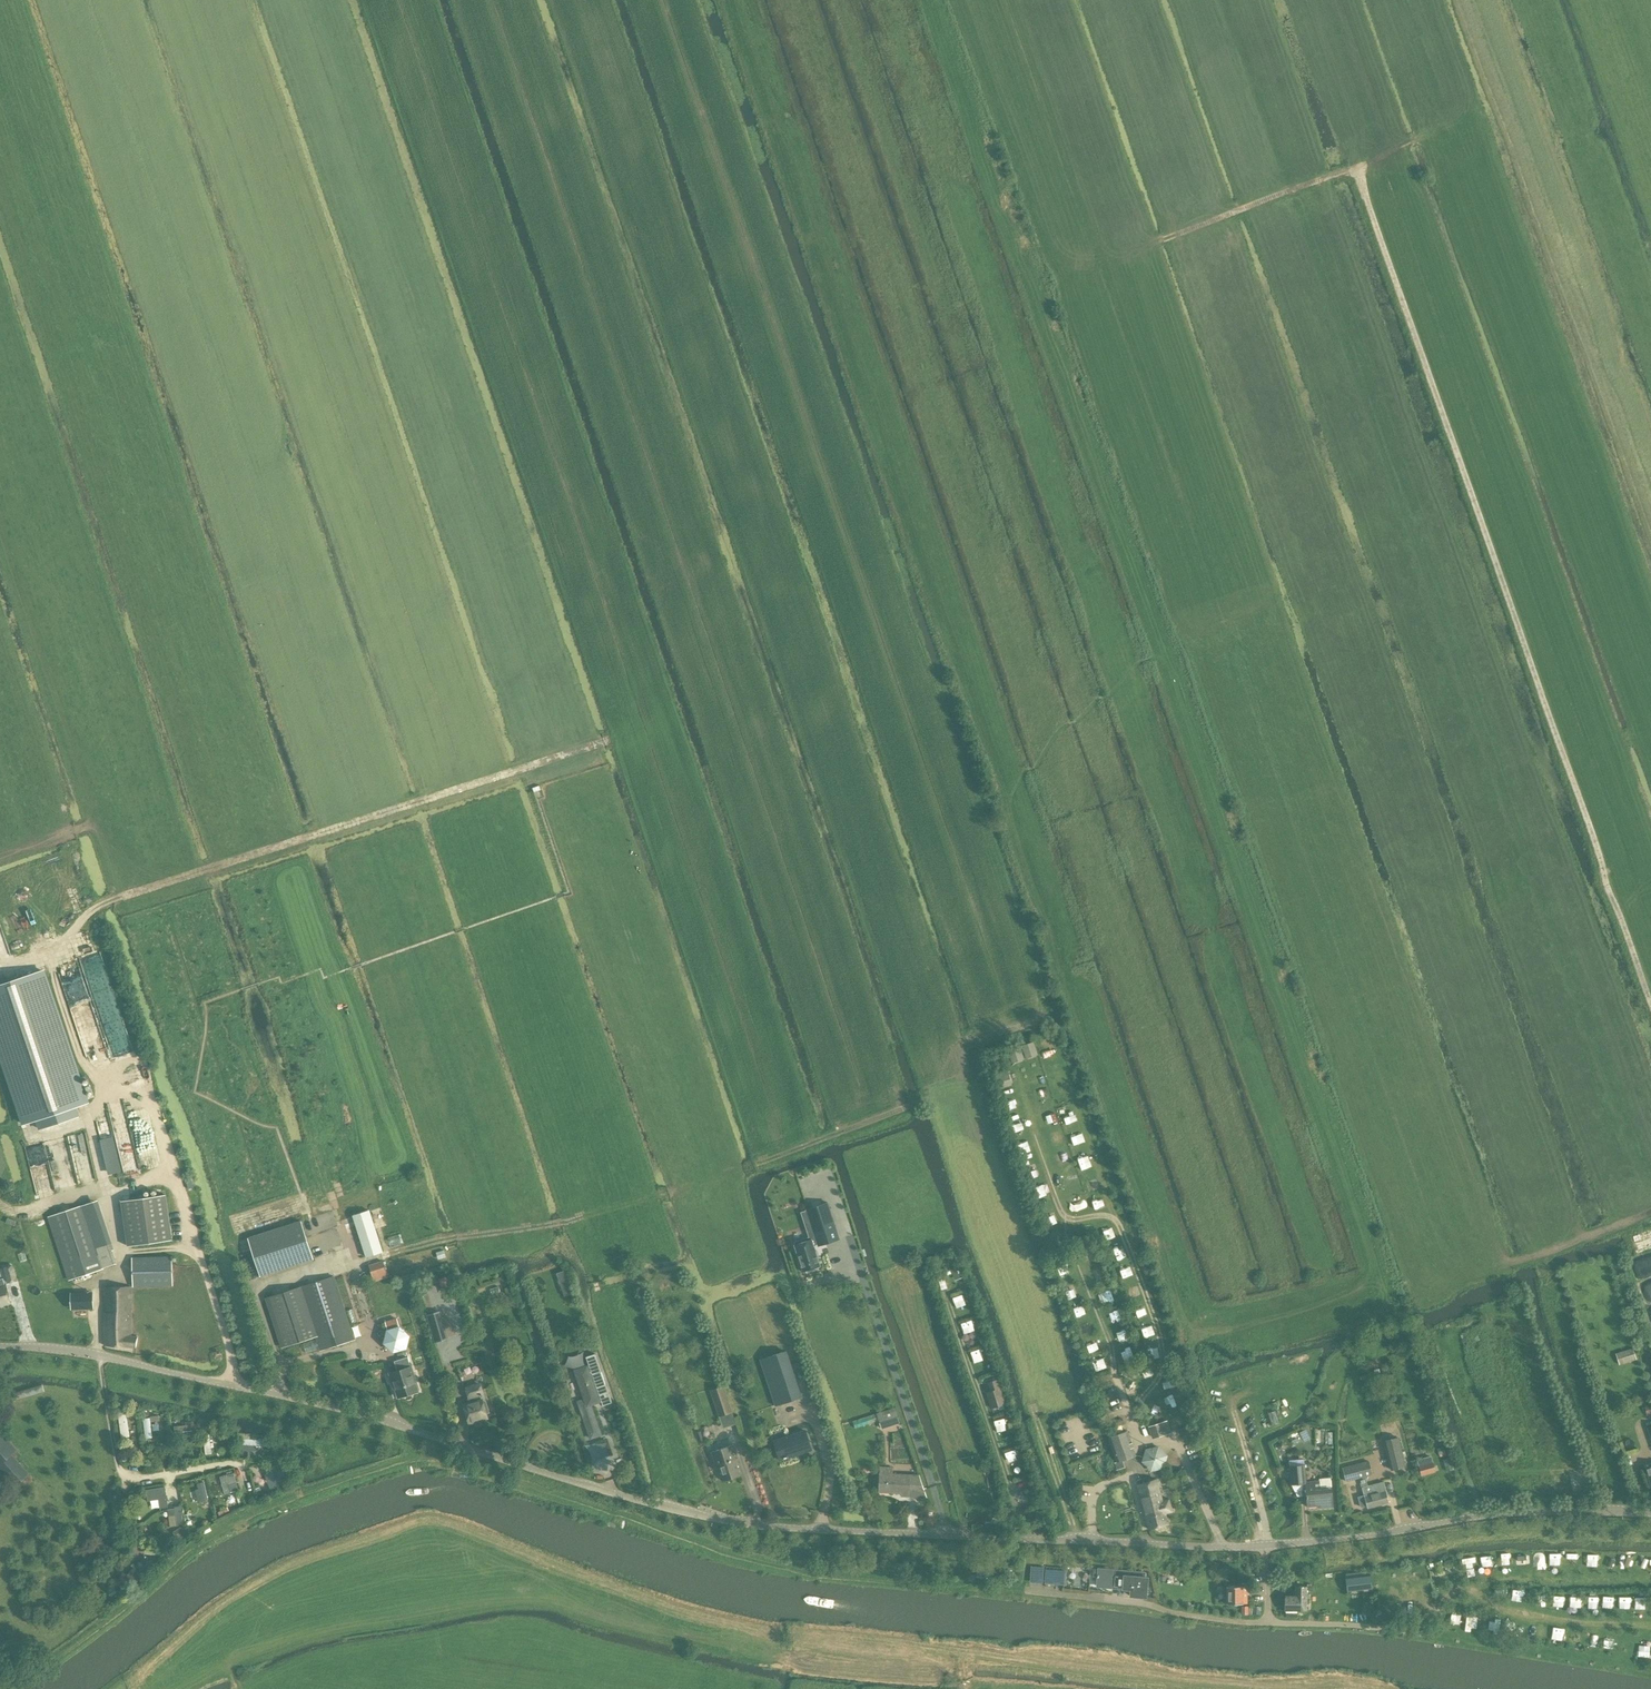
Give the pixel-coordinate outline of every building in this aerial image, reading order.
[(0,986),(0,1053),(24,1124),(36,1120),(39,1129),(78,1116),(75,1107),(88,1102),(43,971),(0,986)] [(1033,1042),(1022,1045),(1027,1059),(1038,1055),(1033,1042)] [(1019,1046),(1008,1050),(1013,1064),(1024,1060),(1019,1046)] [(1008,1073),(995,1077),(999,1088),(1012,1084),(1008,1073)] [(121,1201),(128,1246),(172,1240),(166,1195),(121,1201)] [(98,1200),(96,1201),(49,1216),(69,1280),(103,1269),(103,1268),(117,1263),(112,1250),(114,1249),(98,1200)] [(818,1246),(839,1239),(828,1203),(806,1210),(816,1238),(810,1240),(809,1237),(795,1242),(796,1245),(794,1245),(803,1272),(820,1267),(813,1245),(817,1244),(818,1246)] [(352,1216),(366,1257),(383,1251),(370,1211),(352,1216)] [(260,1276),(313,1259),(301,1220),(247,1238),(260,1276)] [(173,1285),(172,1256),(131,1257),(133,1286),(173,1285)] [(386,1269),(383,1261),(369,1265),(372,1274),(386,1269)] [(13,1267),(4,1269),(8,1282),(16,1280),(13,1267)] [(562,1291),(570,1288),(564,1269),(555,1272),(562,1291)] [(354,1340),(334,1276),(300,1286),(267,1297),(284,1347),(316,1336),(321,1350),(354,1340)] [(3,1278),(0,1279),(0,1306),(11,1303),(5,1282),(4,1283),(3,1278)] [(105,1345),(136,1347),(136,1335),(131,1335),(131,1286),(104,1287),(105,1345)] [(71,1292),(71,1310),(94,1309),(93,1291),(71,1292)] [(440,1311),(427,1315),(435,1342),(448,1338),(440,1311)] [(394,1350),(406,1347),(408,1335),(399,1327),(396,1318),(386,1321),(388,1330),(385,1342),(394,1350)] [(1636,1359),(1633,1348),(1615,1353),(1619,1364),(1636,1359)] [(760,1359),(775,1405),(801,1397),(786,1350),(760,1359)] [(603,1406),(612,1402),(596,1353),(586,1357),(589,1365),(575,1370),(585,1399),(578,1401),(591,1438),(601,1435),(590,1405),(601,1401),(603,1406)] [(399,1397),(419,1390),(416,1380),(417,1380),(412,1366),(411,1366),(408,1356),(397,1360),(400,1369),(390,1373),(393,1382),(394,1382),(399,1397)] [(706,1356),(690,1362),(694,1374),(710,1369),(706,1356)] [(705,1379),(698,1381),(702,1395),(710,1392),(705,1379)] [(1005,1403),(1000,1388),(997,1380),(988,1383),(990,1391),(986,1392),(991,1408),(1005,1403)] [(487,1416),(484,1407),(486,1406),(487,1405),(486,1401),(484,1400),(482,1400),(481,1395),(483,1394),(480,1384),(467,1387),(472,1403),(464,1405),(469,1422),(487,1416)] [(719,1416),(732,1412),(723,1386),(710,1390),(719,1416)] [(894,1408),(876,1414),(881,1427),(899,1422),(894,1408)] [(720,1419),(701,1424),(705,1436),(723,1431),(720,1419)] [(1166,1421),(1160,1423),(1150,1426),(1153,1437),(1163,1434),(1170,1432),(1166,1421)] [(1126,1429),(1110,1436),(1108,1436),(1116,1462),(1114,1462),(1116,1470),(1125,1467),(1122,1460),(1136,1456),(1126,1429)] [(811,1450),(805,1430),(773,1440),(779,1460),(811,1450)] [(16,1450),(0,1432),(0,1473),(13,1488),(29,1473),(11,1454),(16,1450)] [(1405,1466),(1398,1437),(1384,1441),(1391,1470),(1405,1466)] [(267,1438),(265,1446),(270,1448),(274,1449),(276,1442),(267,1438)] [(740,1475),(731,1445),(711,1452),(716,1466),(718,1465),(723,1481),(740,1475)] [(1145,1448),(1141,1461),(1150,1471),(1164,1468),(1167,1455),(1158,1445),(1145,1448)] [(1435,1472),(1431,1456),(1416,1460),(1420,1476),(1435,1472)] [(1383,1481),(1372,1484),(1367,1485),(1365,1477),(1372,1475),(1369,1460),(1342,1467),(1345,1482),(1360,1478),(1363,1487),(1362,1487),(1364,1495),(1358,1497),(1361,1507),(1366,1505),(1367,1508),(1389,1503),(1383,1481)] [(1330,1488),(1319,1489),(1318,1481),(1305,1482),(1304,1465),(1289,1466),(1291,1484),(1305,1482),(1307,1506),(1321,1505),(1321,1507),(1332,1506),(1330,1488)] [(926,1496),(919,1476),(891,1474),(891,1468),(880,1468),(879,1491),(901,1492),(901,1495),(926,1496)] [(234,1473),(220,1476),(225,1494),(231,1492),(238,1490),(236,1482),(234,1473)] [(1149,1528),(1168,1523),(1166,1513),(1173,1511),(1169,1498),(1162,1500),(1156,1479),(1137,1485),(1149,1528)] [(1147,1577),(1144,1577),(1144,1573),(1098,1568),(1097,1587),(1131,1590),(1130,1595),(1146,1596),(1147,1577)] [(1067,1570),(1045,1569),(1044,1583),(1066,1585),(1067,1570)] [(1348,1592),(1371,1590),(1370,1574),(1346,1577),(1348,1592)] [(1247,1586),(1242,1586),(1227,1586),(1227,1603),(1247,1603),(1247,1586)] [(1295,1595),(1285,1595),(1284,1610),(1306,1610),(1307,1586),(1295,1586),(1295,1595)]
